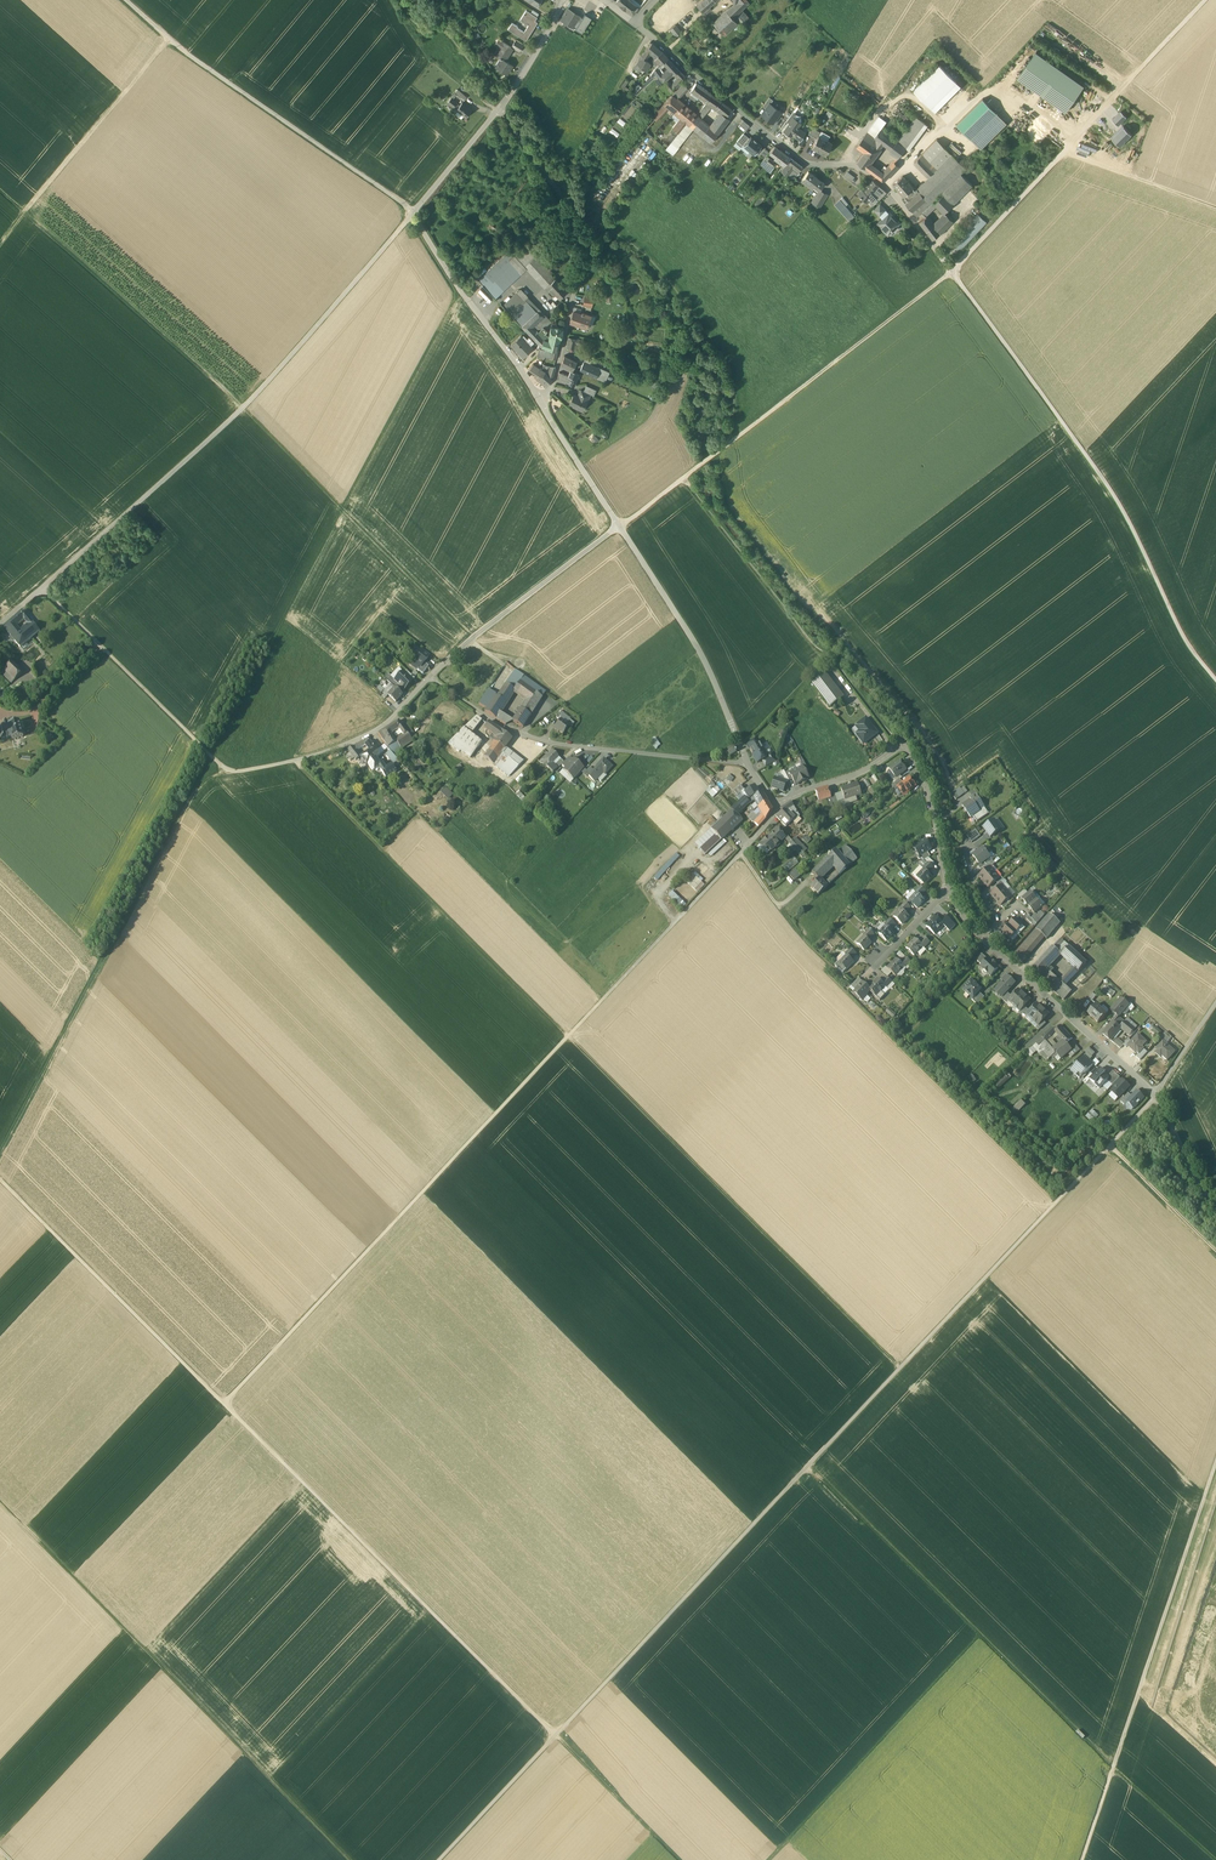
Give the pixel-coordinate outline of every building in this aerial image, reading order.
[(630,0),(617,0),(616,2),(632,15),(634,15),(635,13),(640,8),(630,0)] [(697,6),(703,12),(709,7),(716,0),(704,0),(697,6)] [(735,3),(713,23),(724,35),(737,23),(740,26),(749,18),(741,10),(749,2),(747,0),(738,0),(735,3)] [(709,7),(703,12),(705,15),(711,10),(709,7)] [(574,13),(568,9),(561,20),(564,22),(567,23),(573,27),(579,17),(580,16),(580,15),(579,16),(575,12),(574,12),(574,13)] [(528,25),(524,32),(517,27),(518,26),(512,23),(508,29),(526,41),(538,23),(535,21),(537,17),(531,13),(526,10),(520,20),(528,25)] [(579,17),(573,27),(576,29),(582,33),(592,18),(585,14),(582,18),(579,17)] [(681,33),(675,25),(670,29),(676,37),(681,33)] [(511,47),(498,39),(495,44),(502,49),(498,56),(500,58),(505,61),(513,48),(511,47)] [(516,40),(511,47),(513,48),(519,52),(524,45),(516,40)] [(661,51),(652,43),(646,50),(650,53),(656,58),(661,51)] [(646,50),(642,57),(645,60),(646,60),(650,53),(646,50)] [(655,59),(655,60),(660,65),(663,63),(668,58),(661,51),(655,59)] [(1084,86),(1036,52),(1018,78),(1066,112),(1084,86)] [(645,60),(642,57),(637,64),(645,71),(651,64),(646,60),(645,60)] [(505,61),(500,58),(501,59),(498,63),(499,66),(502,67),(500,69),(507,74),(512,65),(505,61)] [(679,70),(668,58),(663,63),(669,70),(673,75),(675,74),(679,70)] [(645,71),(637,64),(634,68),(641,75),(645,71)] [(940,65),(914,91),(931,108),(957,82),(940,65)] [(662,75),(660,77),(664,82),(673,75),(669,70),(662,75)] [(681,81),(678,77),(672,84),(675,88),(682,81),(681,81)] [(672,84),(668,81),(661,87),(669,95),(675,88),(672,84)] [(696,83),(690,91),(693,93),(691,96),(692,97),(693,96),(697,99),(698,96),(705,101),(711,93),(704,88),(696,83)] [(682,84),(672,95),(676,99),(677,98),(687,88),(682,84)] [(467,97),(458,90),(455,94),(464,101),(467,97)] [(711,93),(705,101),(707,102),(712,106),(717,110),(723,102),(711,93)] [(676,99),(672,95),(664,104),(668,107),(682,119),(687,122),(689,125),(697,116),(696,115),(676,99)] [(769,97),(763,106),(766,109),(770,104),(773,100),(769,97)] [(460,105),(451,98),(448,102),(453,106),(456,109),(460,105)] [(983,98),(957,124),(971,138),(997,113),(983,98)] [(472,110),(462,102),(460,105),(456,109),(466,117),(472,110)] [(699,112),(698,113),(696,115),(697,116),(701,119),(712,106),(707,102),(701,109),(699,112)] [(726,105),(723,102),(717,110),(721,112),(726,105)] [(664,104),(652,117),(656,120),(668,107),(664,104)] [(770,104),(766,109),(762,115),(773,123),(780,112),(770,104)] [(732,109),(726,105),(721,112),(726,116),(731,110),(732,109)] [(731,110),(726,116),(729,119),(734,112),(731,110)] [(1121,111),(1113,120),(1119,125),(1127,117),(1121,111)] [(721,112),(710,126),(718,133),(729,119),(726,116),(721,112)] [(793,112),(786,121),(789,123),(793,117),(794,118),(796,114),(793,112)] [(1005,121),(997,113),(971,138),(979,147),(1005,121)] [(701,119),(697,116),(689,125),(693,128),(711,143),(718,133),(710,126),(701,119)] [(879,116),(868,131),(876,136),(881,129),(887,121),(879,116)] [(901,137),(898,141),(906,148),(925,123),(916,116),(901,137)] [(623,126),(626,122),(620,117),(617,122),(623,126)] [(805,133),(797,127),(800,122),(794,118),(793,117),(789,123),(784,131),(791,136),(792,134),(800,140),(802,138),(805,133)] [(682,119),(674,129),(678,133),(687,122),(682,119)] [(750,126),(744,121),(741,125),(746,130),(750,126)] [(678,133),(666,148),(672,154),(693,128),(689,125),(687,122),(678,133)] [(1124,126),(1112,138),(1120,146),(1132,134),(1124,126)] [(616,137),(619,134),(612,128),(609,131),(616,137)] [(820,133),(812,128),(808,134),(816,139),(818,136),(820,133)] [(893,138),(881,129),(876,136),(880,139),(880,140),(884,143),(892,149),(897,141),(893,138)] [(868,131),(857,146),(865,151),(870,155),(871,153),(876,156),(880,150),(884,143),(880,140),(880,139),(876,136),(868,131)] [(718,133),(711,143),(715,146),(722,137),(718,133)] [(738,142),(743,147),(744,145),(750,139),(744,134),(738,142)] [(744,145),(755,154),(762,145),(752,136),(750,139),(744,145)] [(818,136),(816,139),(812,147),(825,155),(832,143),(818,136)] [(892,149),(891,150),(899,157),(906,148),(898,141),(897,141),(892,149)] [(769,144),(761,153),(765,157),(766,156),(770,152),(773,148),(769,144)] [(790,158),(775,146),(773,148),(770,152),(776,156),(774,158),(783,165),(790,158)] [(937,158),(928,149),(924,153),(938,168),(942,163),(937,158)] [(947,149),(937,158),(942,163),(952,154),(947,149)] [(870,155),(865,151),(857,162),(867,168),(876,156),(871,153),(870,155)] [(938,168),(924,153),(915,162),(929,176),(938,168)] [(682,159),(689,165),(692,160),(685,154),(682,159)] [(938,168),(929,176),(923,183),(932,194),(936,199),(961,174),(966,169),(952,154),(942,163),(938,168)] [(769,158),(766,156),(765,157),(760,164),(762,166),(769,158)] [(769,158),(762,166),(770,173),(774,167),(772,165),(774,162),(769,158)] [(802,167),(791,158),(781,171),(786,175),(790,178),(793,174),(795,175),(802,167)] [(894,161),(883,173),(875,167),(871,172),(884,181),(899,167),(899,166),(894,161)] [(808,171),(804,177),(803,179),(808,183),(807,184),(812,188),(815,185),(820,189),(824,183),(808,171)] [(852,177),(845,171),(842,174),(849,180),(852,177)] [(961,174),(942,193),(944,194),(954,204),(973,185),(961,174)] [(913,188),(903,176),(894,184),(905,196),(913,188)] [(864,192),(870,197),(873,193),(879,186),(873,181),(864,192)] [(923,183),(917,189),(919,191),(905,203),(912,211),(932,194),(923,183)] [(879,186),(873,193),(874,195),(879,200),(881,198),(879,196),(881,193),(880,193),(883,189),(879,186)] [(913,188),(905,196),(906,197),(903,200),(905,203),(919,191),(917,189),(915,190),(913,188)] [(883,189),(880,193),(881,193),(879,196),(881,198),(887,192),(883,189)] [(827,195),(819,190),(815,198),(822,203),(827,195)] [(864,192),(863,190),(859,194),(861,196),(862,197),(867,201),(870,197),(864,192)] [(932,194),(912,211),(917,217),(923,212),(926,209),(934,201),(936,199),(932,194)] [(954,204),(944,194),(935,202),(935,203),(937,205),(945,213),(954,204)] [(874,195),(869,200),(869,201),(873,205),(879,200),(874,195)] [(840,199),(846,207),(849,204),(843,197),(840,199)] [(822,203),(815,198),(812,202),(820,206),(822,203)] [(840,199),(835,204),(841,211),(846,207),(840,199)] [(934,201),(926,209),(928,211),(930,211),(937,205),(935,203),(935,202),(934,201)] [(880,204),(875,210),(880,216),(886,210),(880,204)] [(849,221),(855,216),(846,207),(841,211),(849,221)] [(889,212),(878,224),(889,235),(893,231),(894,230),(900,223),(889,212)] [(946,213),(935,224),(935,225),(934,225),(941,233),(954,221),(946,213)] [(978,214),(951,243),(960,250),(987,222),(978,214)] [(941,233),(934,225),(928,216),(920,222),(933,239),(941,233)] [(960,250),(951,243),(945,249),(953,257),(960,250)] [(552,272),(537,256),(539,255),(537,253),(535,254),(526,244),(515,254),(514,253),(512,255),(509,251),(499,260),(503,265),(483,285),(493,296),(525,267),(545,288),(546,287),(555,279),(550,274),(552,272)] [(499,260),(478,280),(483,285),(503,265),(499,260)] [(555,279),(546,287),(549,290),(554,296),(556,294),(560,298),(567,292),(555,279)] [(537,311),(518,292),(502,306),(522,326),(537,311)] [(593,299),(585,297),(584,305),(592,306),(593,299)] [(544,339),(532,327),(543,316),(537,311),(522,326),(540,345),(543,346),(547,347),(548,340),(544,339)] [(591,315),(583,312),(582,314),(573,311),(570,322),(586,328),(587,326),(588,326),(589,325),(588,324),(591,315)] [(547,331),(544,328),(549,323),(543,316),(532,327),(544,339),(548,340),(550,331),(547,331)] [(563,328),(552,325),(550,331),(548,340),(547,347),(550,348),(553,349),(558,350),(563,328)] [(620,327),(619,337),(632,338),(633,328),(620,327)] [(533,348),(521,336),(511,345),(523,357),(533,348)] [(577,339),(568,337),(566,348),(575,350),(577,339)] [(547,347),(543,346),(542,349),(546,350),(544,357),(556,360),(558,350),(553,349),(552,354),(548,353),(550,348),(547,347)] [(542,349),(539,348),(537,356),(544,358),(544,357),(546,350),(542,349)] [(577,362),(564,355),(562,364),(573,370),(577,362)] [(586,358),(585,361),(599,368),(601,364),(601,363),(586,358)] [(585,361),(583,364),(592,368),(597,370),(599,368),(585,361)] [(540,368),(533,364),(529,369),(536,374),(540,368)] [(592,368),(583,364),(580,370),(589,374),(592,368)] [(536,374),(534,376),(539,381),(544,373),(545,372),(541,369),(540,368),(536,374)] [(597,370),(592,368),(589,374),(595,376),(597,370)] [(609,372),(599,368),(597,370),(595,376),(605,381),(609,372)] [(578,373),(570,370),(568,376),(559,372),(557,379),(570,385),(572,378),(576,379),(578,373)] [(549,376),(544,373),(539,381),(546,387),(552,380),(549,376)] [(596,390),(587,386),(584,391),(593,396),(596,390)] [(584,391),(581,390),(578,395),(588,400),(590,394),(584,391)] [(588,400),(578,395),(576,396),(574,395),(570,404),(574,405),(573,407),(580,410),(582,407),(584,407),(588,400)] [(18,631),(15,633),(18,637),(14,641),(20,648),(40,632),(23,611),(20,614),(23,618),(27,623),(18,631)] [(16,617),(4,628),(14,641),(18,637),(15,633),(18,631),(15,626),(20,621),(16,617)] [(421,649),(413,661),(420,666),(421,667),(424,663),(429,656),(421,649)] [(420,666),(413,661),(410,664),(417,670),(420,666)] [(22,673),(12,663),(2,672),(13,683),(15,681),(22,673)] [(429,666),(424,663),(421,667),(420,666),(417,670),(423,674),(429,666)] [(498,697),(495,695),(487,709),(485,711),(495,717),(494,718),(506,725),(513,722),(513,721),(502,714),(502,715),(500,713),(514,691),(530,702),(524,711),(530,716),(546,691),(515,669),(498,697)] [(395,680),(395,681),(402,688),(404,690),(412,681),(403,672),(395,680)] [(826,673),(812,683),(831,708),(844,698),(826,673)] [(402,688),(395,681),(395,680),(392,677),(388,681),(395,687),(399,691),(402,688)] [(399,691),(395,687),(388,695),(396,702),(403,695),(399,691)] [(488,690),(480,703),(487,709),(495,695),(488,690)] [(513,721),(513,722),(523,728),(531,716),(524,711),(521,709),(513,721)] [(494,741),(490,746),(483,741),(482,743),(471,735),(482,720),(477,717),(448,744),(459,752),(460,751),(470,758),(477,748),(485,754),(483,757),(509,777),(524,761),(506,748),(505,749),(494,741)] [(878,734),(866,719),(858,725),(863,732),(857,736),(864,744),(878,734)] [(567,725),(560,720),(553,729),(558,732),(559,732),(563,734),(568,727),(569,726),(567,725)] [(399,721),(393,725),(396,729),(398,727),(404,736),(396,742),(401,749),(413,741),(399,721)] [(512,739),(489,722),(484,729),(496,737),(494,741),(505,749),(506,748),(512,739)] [(20,723),(9,725),(12,738),(12,741),(24,738),(20,723)] [(863,732),(858,725),(856,726),(856,727),(852,730),(856,737),(857,736),(863,732)] [(390,727),(379,734),(387,746),(391,742),(393,744),(395,742),(389,733),(392,731),(390,727)] [(0,730),(0,731),(0,732),(0,735),(1,738),(2,738),(2,741),(12,738),(9,728),(0,730)] [(655,749),(661,745),(656,737),(651,740),(655,749)] [(368,740),(348,750),(350,753),(354,758),(356,761),(361,758),(355,750),(365,746),(370,743),(368,740)] [(395,742),(393,744),(391,742),(387,746),(393,753),(397,751),(401,749),(396,742),(395,742)] [(378,744),(374,747),(373,746),(368,749),(369,751),(375,758),(384,752),(378,744)] [(732,746),(724,752),(725,752),(725,753),(725,754),(726,755),(727,756),(728,756),(728,757),(736,752),(735,750),(735,751),(732,746)] [(761,747),(759,748),(757,747),(754,749),(754,750),(751,752),(757,763),(762,760),(767,758),(766,756),(761,747)] [(545,750),(538,758),(541,760),(548,753),(545,750)] [(552,750),(543,758),(546,761),(548,759),(551,763),(558,756),(552,750)] [(369,751),(362,757),(368,764),(375,758),(369,751)] [(400,763),(390,751),(387,754),(394,762),(397,766),(398,765),(400,763)] [(771,753),(766,756),(767,758),(762,760),(766,767),(775,762),(771,753)] [(564,762),(561,765),(565,768),(572,760),(569,757),(564,762)] [(375,758),(368,764),(373,771),(376,769),(379,767),(381,765),(375,758)] [(548,759),(546,761),(543,758),(541,761),(553,773),(557,769),(554,766),(551,763),(548,759)] [(561,759),(556,764),(559,768),(561,765),(564,762),(561,759)] [(565,768),(563,770),(568,775),(579,764),(573,759),(565,768)] [(604,759),(597,767),(603,773),(605,775),(612,767),(604,759)] [(803,760),(800,762),(802,767),(802,766),(805,772),(808,770),(803,760)] [(900,761),(889,769),(896,777),(900,775),(906,769),(900,761)] [(408,771),(400,763),(398,765),(406,773),(408,771)] [(392,765),(386,769),(382,764),(381,765),(379,767),(380,769),(386,778),(396,772),(392,765)] [(579,764),(568,775),(573,780),(584,768),(579,764)] [(805,772),(802,766),(802,767),(796,770),(802,782),(808,778),(805,772)] [(590,767),(585,773),(589,776),(594,771),(593,770),(590,767)] [(594,771),(589,776),(595,782),(603,773),(597,767),(593,770),(594,771)] [(790,773),(789,773),(792,779),(796,785),(802,782),(796,770),(790,773)] [(786,782),(789,780),(785,773),(784,771),(781,773),(785,781),(786,782)] [(785,781),(775,778),(771,788),(783,792),(786,782),(785,781)] [(903,783),(897,787),(898,787),(903,794),(906,791),(907,793),(915,787),(912,782),(909,778),(903,783)] [(900,779),(891,785),(895,790),(898,787),(897,787),(903,783),(900,779)] [(857,783),(841,788),(842,792),(844,799),(845,800),(861,795),(857,783)] [(741,786),(734,792),(737,796),(744,791),(741,786)] [(713,798),(717,793),(711,787),(706,791),(713,798)] [(754,787),(745,793),(744,791),(737,796),(741,802),(745,798),(747,801),(752,798),(759,794),(754,787)] [(828,787),(816,791),(819,801),(826,798),(830,797),(830,796),(828,787)] [(959,787),(951,793),(956,800),(964,794),(961,789),(959,787)] [(453,795),(446,788),(442,791),(445,793),(447,795),(449,798),(453,795)] [(759,794),(752,798),(754,801),(758,807),(767,802),(762,792),(759,794)] [(842,792),(835,794),(837,801),(844,799),(842,792)] [(971,800),(971,801),(979,812),(973,817),(977,822),(989,814),(976,796),(971,800)] [(830,797),(826,798),(829,806),(830,810),(834,809),(832,803),(830,797)] [(731,811),(739,818),(739,813),(754,801),(752,798),(747,801),(745,798),(741,802),(731,811)] [(971,801),(963,807),(971,818),(973,817),(979,812),(971,801)] [(767,802),(758,807),(763,815),(766,819),(773,811),(767,802)] [(800,819),(791,802),(784,806),(788,811),(791,809),(796,817),(792,820),(793,821),(795,823),(800,819)] [(754,823),(763,815),(758,807),(747,817),(754,823)] [(739,818),(731,811),(711,830),(721,840),(731,831),(732,832),(743,822),(739,818)] [(792,820),(785,813),(782,811),(776,817),(786,827),(792,820)] [(754,823),(759,827),(766,819),(763,815),(754,823)] [(995,820),(984,828),(991,838),(1002,830),(995,820)] [(711,830),(695,845),(705,855),(721,840),(711,830)] [(777,830),(767,839),(766,838),(762,842),(767,848),(769,847),(771,850),(778,844),(784,838),(777,830)] [(980,837),(975,830),(967,836),(972,843),(980,837)] [(925,840),(917,845),(914,847),(916,850),(916,851),(917,850),(921,855),(927,852),(931,849),(925,840)] [(791,846),(787,850),(791,853),(797,847),(792,842),(792,841),(789,844),(791,846)] [(845,845),(837,852),(841,857),(845,861),(849,866),(857,859),(845,845)] [(757,853),(751,848),(747,852),(752,857),(757,853)] [(983,848),(973,856),(980,865),(987,860),(991,858),(983,848)] [(835,850),(812,873),(818,879),(819,879),(833,866),(841,857),(837,852),(835,850)] [(921,855),(918,857),(920,860),(922,858),(924,861),(925,860),(929,858),(930,857),(927,852),(921,855)] [(677,853),(654,877),(658,881),(680,856),(677,853)] [(793,857),(782,866),(787,872),(798,863),(793,857)] [(841,857),(833,866),(836,869),(845,861),(841,857)] [(935,864),(929,858),(925,860),(928,863),(932,866),(935,864)] [(989,863),(987,860),(980,865),(978,867),(980,870),(989,863)] [(845,861),(836,869),(840,874),(849,866),(845,861)] [(989,863),(984,867),(986,870),(990,867),(990,868),(995,864),(992,861),(989,863)] [(928,863),(923,869),(924,870),(928,874),(928,873),(933,868),(932,866),(928,863)] [(920,867),(913,874),(917,877),(924,870),(923,869),(920,867)] [(986,870),(979,877),(984,882),(995,873),(990,868),(990,867),(986,870)] [(800,876),(795,869),(788,875),(793,881),(800,876)] [(924,870),(917,877),(925,885),(932,877),(928,873),(928,874),(924,870)] [(698,892),(705,885),(693,873),(686,881),(698,892)] [(995,873),(984,882),(988,888),(996,881),(999,878),(995,873)] [(832,878),(824,885),(826,887),(831,882),(834,880),(832,878)] [(818,879),(810,887),(818,895),(826,887),(824,885),(819,879),(818,879)] [(1002,886),(998,889),(991,895),(996,901),(1007,891),(1002,886)] [(926,891),(921,887),(915,892),(916,893),(917,893),(920,897),(926,891)] [(913,891),(906,898),(908,900),(909,901),(916,893),(915,892),(915,893),(913,891)] [(1012,897),(1007,891),(996,901),(1000,906),(1001,906),(1006,901),(1012,897)] [(682,908),(686,904),(674,892),(669,896),(682,908)] [(916,893),(909,901),(913,905),(917,909),(925,901),(920,897),(917,893),(916,893)] [(1030,893),(1023,899),(1028,906),(1036,900),(1036,899),(1030,893)] [(1045,904),(1039,897),(1036,899),(1036,900),(1042,906),(1045,904)] [(1036,900),(1028,906),(1034,913),(1042,906),(1036,900)] [(905,903),(900,909),(901,910),(905,913),(910,908),(905,903)] [(901,910),(894,917),(902,925),(909,917),(905,913),(901,910)] [(1037,916),(1036,915),(1032,919),(1034,922),(1037,924),(1041,920),(1037,916)] [(1050,915),(1036,930),(1045,938),(1047,939),(1060,924),(1050,915)] [(945,916),(940,921),(943,925),(945,927),(950,921),(945,916)] [(936,918),(931,923),(930,923),(926,927),(935,935),(938,931),(943,925),(940,921),(936,918)] [(1023,925),(1015,918),(1009,925),(1016,932),(1023,925)] [(895,924),(890,919),(884,925),(886,926),(890,930),(895,924)] [(955,926),(950,921),(945,927),(947,929),(950,932),(955,926)] [(943,925),(938,931),(943,935),(947,929),(945,927),(943,925)] [(1009,925),(1003,932),(1005,934),(1010,939),(1010,938),(1016,932),(1009,925)] [(886,926),(879,934),(887,941),(894,933),(890,930),(886,926)] [(874,935),(868,930),(863,935),(864,937),(869,940),(874,935)] [(1036,930),(1014,956),(1023,964),(1045,938),(1036,930)] [(1010,939),(1005,934),(1002,936),(1009,942),(1011,939),(1010,938),(1010,939)] [(864,937),(857,944),(864,951),(871,943),(869,940),(864,937)] [(930,942),(925,938),(919,943),(923,947),(924,948),(930,942)] [(915,940),(910,945),(910,944),(906,949),(914,956),(917,953),(923,947),(919,943),(915,940)] [(1061,940),(1054,948),(1060,954),(1062,956),(1069,948),(1061,940)] [(923,947),(917,953),(921,956),(926,951),(924,949),(924,948),(923,947)] [(1053,947),(1038,963),(1046,970),(1060,954),(1054,948),(1053,947)] [(851,948),(845,954),(846,955),(847,955),(851,959),(856,954),(851,948)] [(1086,964),(1069,948),(1062,956),(1074,968),(1079,972),(1086,964)] [(842,953),(836,960),(838,962),(840,963),(845,956),(842,953)] [(988,960),(982,954),(978,962),(982,966),(988,960)] [(845,956),(840,963),(847,969),(854,962),(851,959),(847,955),(845,956)] [(905,958),(900,963),(904,967),(905,969),(911,963),(905,958)] [(982,966),(981,967),(984,970),(985,970),(988,972),(987,973),(991,976),(998,968),(988,959),(988,960),(982,966)] [(896,960),(891,965),(891,964),(887,968),(895,976),(904,967),(900,963),(896,960)] [(840,963),(838,962),(835,966),(843,973),(847,969),(840,963)] [(1046,970),(1038,963),(1031,971),(1064,1000),(1072,992),(1065,986),(1079,972),(1074,968),(1060,982),(1046,970)] [(1003,982),(996,990),(1002,996),(1003,996),(1007,992),(1015,983),(1012,981),(1012,982),(1008,978),(1009,977),(1008,977),(1003,982)] [(859,978),(851,986),(855,990),(863,982),(859,978)] [(878,979),(873,985),(872,984),(869,988),(871,990),(871,991),(876,996),(877,996),(881,992),(885,987),(887,988),(892,982),(887,978),(882,983),(878,979)] [(982,990),(971,981),(963,989),(973,998),(973,999),(979,993),(982,990)] [(863,982),(855,990),(856,991),(854,993),(858,996),(859,996),(863,1000),(867,996),(866,995),(871,991),(871,990),(869,988),(868,987),(867,988),(866,987),(866,986),(863,983),(863,982)] [(1115,993),(1107,987),(1103,992),(1111,998),(1115,993)] [(1012,997),(1008,1001),(1009,1001),(1006,1004),(1012,1009),(1025,995),(1019,990),(1012,997)] [(881,992),(877,996),(876,996),(875,997),(880,1001),(885,996),(881,992)] [(1007,992),(1003,996),(1002,996),(1001,998),(1004,1001),(1009,995),(1007,992)] [(979,993),(973,999),(973,998),(972,1000),(977,1005),(984,997),(979,993)] [(1009,995),(1004,1001),(1006,1004),(1009,1001),(1008,1001),(1012,997),(1009,995)] [(1025,995),(1012,1009),(1017,1014),(1018,1013),(1020,1011),(1020,1012),(1025,1007),(1030,1001),(1025,995)] [(1121,998),(1111,1011),(1119,1017),(1129,1005),(1121,998)] [(1030,1012),(1027,1015),(1025,1018),(1030,1023),(1033,1020),(1043,1009),(1037,1004),(1030,1012)] [(1101,1009),(1096,1005),(1088,1014),(1098,1024),(1101,1021),(1107,1015),(1101,1009)] [(1025,1007),(1020,1012),(1020,1011),(1018,1013),(1021,1016),(1027,1009),(1025,1007)] [(888,1008),(885,1011),(892,1017),(895,1014),(888,1008)] [(1027,1009),(1021,1016),(1024,1018),(1025,1018),(1027,1015),(1030,1012),(1027,1009)] [(1043,1009),(1033,1020),(1031,1023),(1036,1028),(1038,1025),(1038,1026),(1043,1021),(1049,1015),(1043,1009)] [(1124,1022),(1119,1017),(1114,1023),(1119,1028),(1120,1027),(1124,1022)] [(1043,1021),(1038,1026),(1038,1025),(1036,1028),(1039,1031),(1046,1024),(1043,1021)] [(1112,1022),(1102,1033),(1111,1041),(1112,1039),(1120,1028),(1119,1028),(1114,1023),(1112,1022)] [(1131,1028),(1124,1022),(1120,1027),(1127,1032),(1131,1028)] [(1072,1039),(1060,1026),(1055,1031),(1053,1028),(1052,1028),(1055,1032),(1063,1041),(1064,1041),(1066,1044),(1072,1039)] [(1049,1031),(1042,1038),(1044,1041),(1038,1046),(1049,1059),(1051,1057),(1055,1054),(1057,1056),(1061,1060),(1068,1054),(1072,1050),(1071,1050),(1066,1044),(1064,1041),(1053,1050),(1045,1042),(1052,1035),(1049,1031)] [(1172,1038),(1166,1032),(1161,1038),(1164,1041),(1165,1041),(1167,1043),(1172,1038)] [(1132,1041),(1128,1046),(1133,1051),(1134,1050),(1139,1054),(1143,1049),(1142,1047),(1146,1042),(1138,1035),(1132,1041)] [(1042,1038),(1036,1043),(1038,1046),(1044,1041),(1042,1038)] [(1120,1046),(1112,1039),(1111,1041),(1109,1043),(1118,1050),(1120,1046)] [(1163,1042),(1159,1047),(1160,1048),(1155,1053),(1161,1058),(1162,1056),(1167,1060),(1175,1052),(1163,1042)] [(1036,1043),(1026,1053),(1027,1055),(1028,1054),(1030,1056),(1036,1050),(1047,1062),(1049,1059),(1038,1046),(1036,1043)] [(1076,1046),(1071,1050),(1072,1050),(1068,1054),(1071,1058),(1080,1051),(1076,1046)] [(1095,1054),(1089,1048),(1085,1051),(1087,1054),(1084,1057),(1089,1061),(1092,1058),(1092,1057),(1095,1054)] [(1083,1057),(1073,1068),(1077,1071),(1074,1074),(1079,1079),(1081,1077),(1084,1074),(1085,1074),(1093,1065),(1089,1061),(1084,1057),(1083,1058),(1083,1057)] [(1100,1069),(1090,1080),(1099,1089),(1107,1080),(1109,1079),(1107,1077),(1103,1073),(1104,1072),(1100,1069)] [(1120,1078),(1113,1071),(1107,1077),(1109,1079),(1107,1080),(1112,1085),(1119,1079),(1120,1078)] [(1006,1072),(992,1083),(997,1089),(1011,1077),(1006,1072)] [(1112,1085),(1112,1086),(1114,1089),(1122,1081),(1119,1079),(1112,1085)] [(1114,1089),(1112,1092),(1118,1098),(1129,1087),(1122,1080),(1114,1089)] [(1132,1097),(1127,1102),(1134,1109),(1144,1098),(1137,1092),(1132,1097)] [(1128,1094),(1121,1102),(1124,1105),(1127,1102),(1132,1097),(1128,1094)] [(1015,1114),(1024,1105),(1019,1100),(1010,1109),(1015,1114)] [(1092,1122),(1098,1115),(1091,1110),(1085,1118),(1092,1122)]
